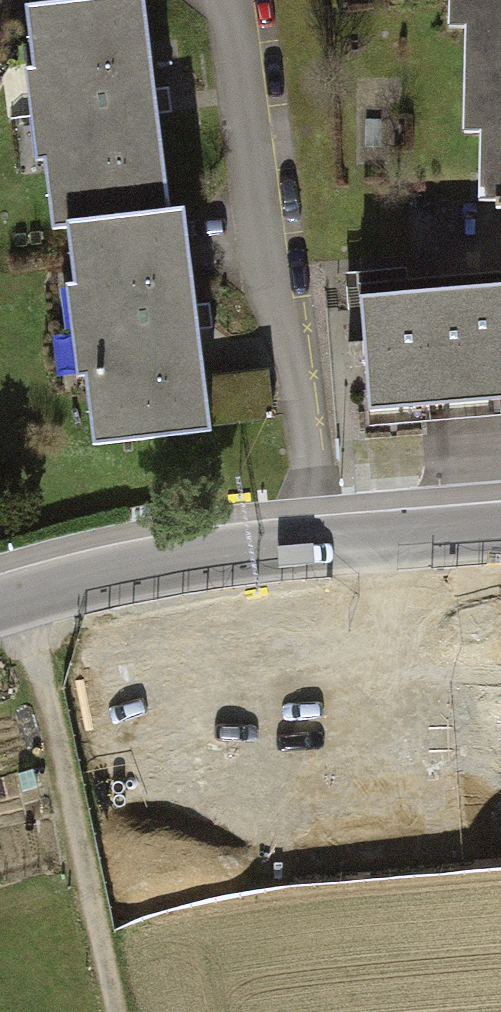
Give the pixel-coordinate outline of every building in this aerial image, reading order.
[(170,215),(148,0),(97,0),(28,7),(51,228),(70,226),(170,215)] [(443,28),(468,28),(466,136),(481,137),(479,204),(500,204),(500,0),(444,0),(443,28)] [(183,213),(170,215),(70,226),(95,443),(207,431),(207,429),(202,381),(183,213)] [(353,294),(362,416),(500,405),(500,283),(353,294)] [(202,381),(207,429),(272,421),(267,373),(202,381)]
